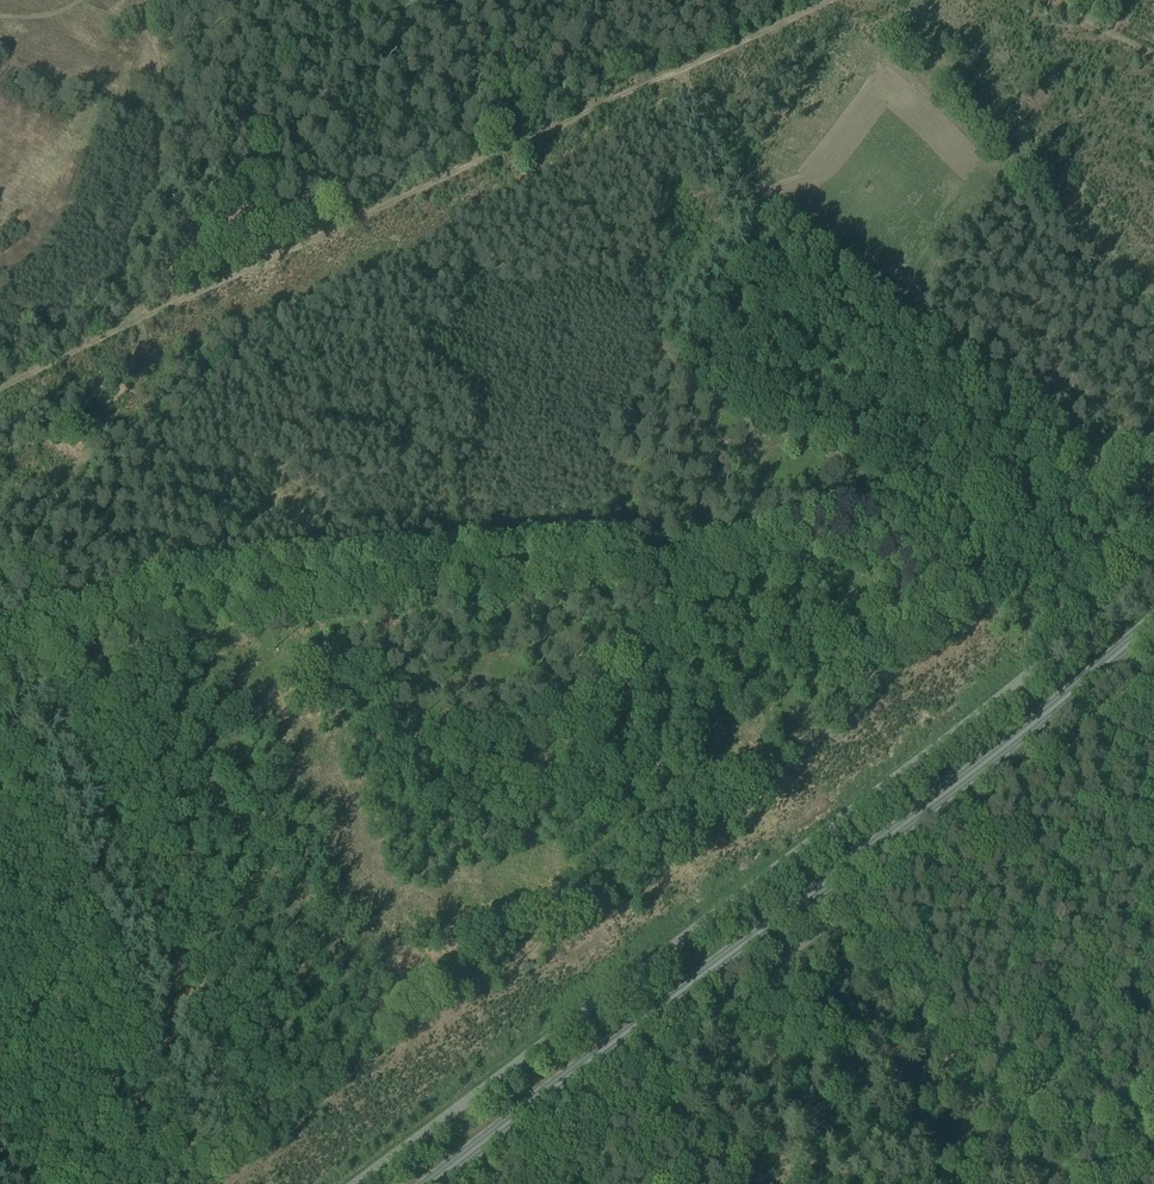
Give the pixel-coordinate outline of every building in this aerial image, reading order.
[(279,259),(284,267),(290,263),(285,256),(279,259)]
